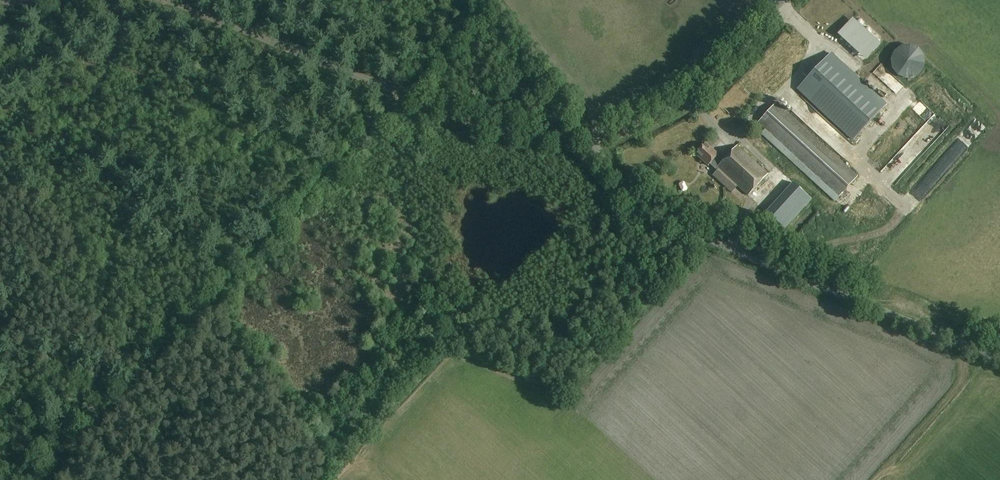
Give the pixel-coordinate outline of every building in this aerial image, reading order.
[(880,52),(853,25),(834,43),(861,71),(880,52)] [(906,80),(915,79),(922,73),(926,65),(925,56),(919,49),(911,45),(902,47),(895,52),(891,60),(893,69),(898,76),(906,80)] [(853,141),(886,104),(832,53),(798,90),(853,141)] [(767,56),(763,60),(768,66),(773,62),(767,56)] [(840,198),(859,177),(777,102),(758,122),(840,198)] [(809,126),(817,115),(810,110),(802,121),(809,126)] [(950,169),(987,132),(976,121),(939,158),(950,169)] [(716,123),(709,128),(719,139),(726,134),(716,123)] [(895,162),(906,173),(945,136),(934,125),(895,162)] [(761,138),(787,161),(791,157),(765,133),(761,138)] [(717,154),(705,142),(695,153),(708,165),(710,163),(716,169),(718,167),(747,194),(767,173),(737,145),(726,157),(720,151),(717,154)] [(890,207),(907,221),(949,174),(939,166),(904,205),(898,199),(890,207)] [(763,186),(772,193),(781,180),(772,174),(763,186)] [(786,229),(812,199),(794,182),(767,212),(786,229)] [(759,229),(761,222),(754,219),(751,226),(759,229)]
